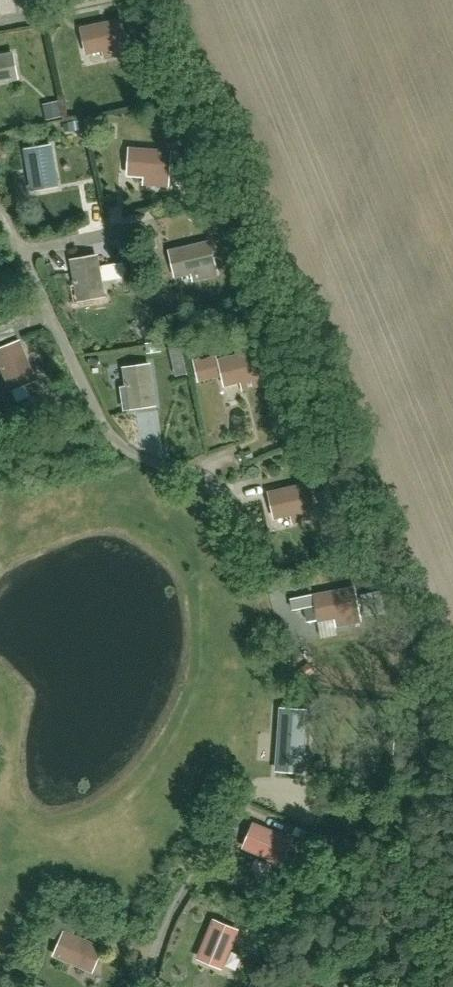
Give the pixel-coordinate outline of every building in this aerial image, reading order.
[(120,20),(81,29),(84,39),(89,38),(92,53),(103,50),(105,59),(126,55),(124,46),(126,45),(120,20)] [(12,54),(0,56),(0,82),(16,79),(12,54)] [(57,186),(51,146),(26,151),(31,185),(41,183),(42,188),(57,186)] [(170,152),(130,149),(129,160),(134,160),(133,175),(145,176),(144,185),(165,187),(166,177),(168,177),(170,152)] [(209,242),(170,251),(172,262),(177,261),(181,275),(192,272),(194,282),(215,277),(212,267),(215,267),(209,242)] [(103,296),(96,256),(72,261),(77,295),(87,293),(88,298),(103,296)] [(9,384),(18,381),(20,385),(34,379),(19,342),(0,350),(0,367),(1,367),(9,384)] [(174,374),(186,373),(185,346),(172,347),(174,374)] [(258,351),(219,360),(222,371),(227,370),(230,384),(242,381),(244,391),(264,386),(262,376),(264,376),(258,351)] [(125,409),(155,405),(149,365),(124,369),(127,388),(122,389),(125,409)] [(308,484),(269,493),(272,503),(277,502),(280,516),(291,514),(294,523),(314,519),(312,509),(314,509),(308,484)] [(316,604),(305,606),(308,623),(324,620),(335,617),(337,627),(358,623),(356,613),(358,613),(353,588),(314,595),(316,604)] [(381,589),(364,594),(370,613),(386,608),(381,589)] [(288,750),(303,751),(306,711),(281,709),(279,744),(288,744),(288,750)] [(290,839),(254,824),(248,838),(252,840),(249,849),(280,862),(290,839)] [(95,962),(101,948),(75,937),(80,924),(60,916),(51,937),(60,942),(55,955),(86,969),(90,960),(95,962)] [(208,962),(222,967),(237,931),(214,921),(201,953),(210,957),(208,962)]
